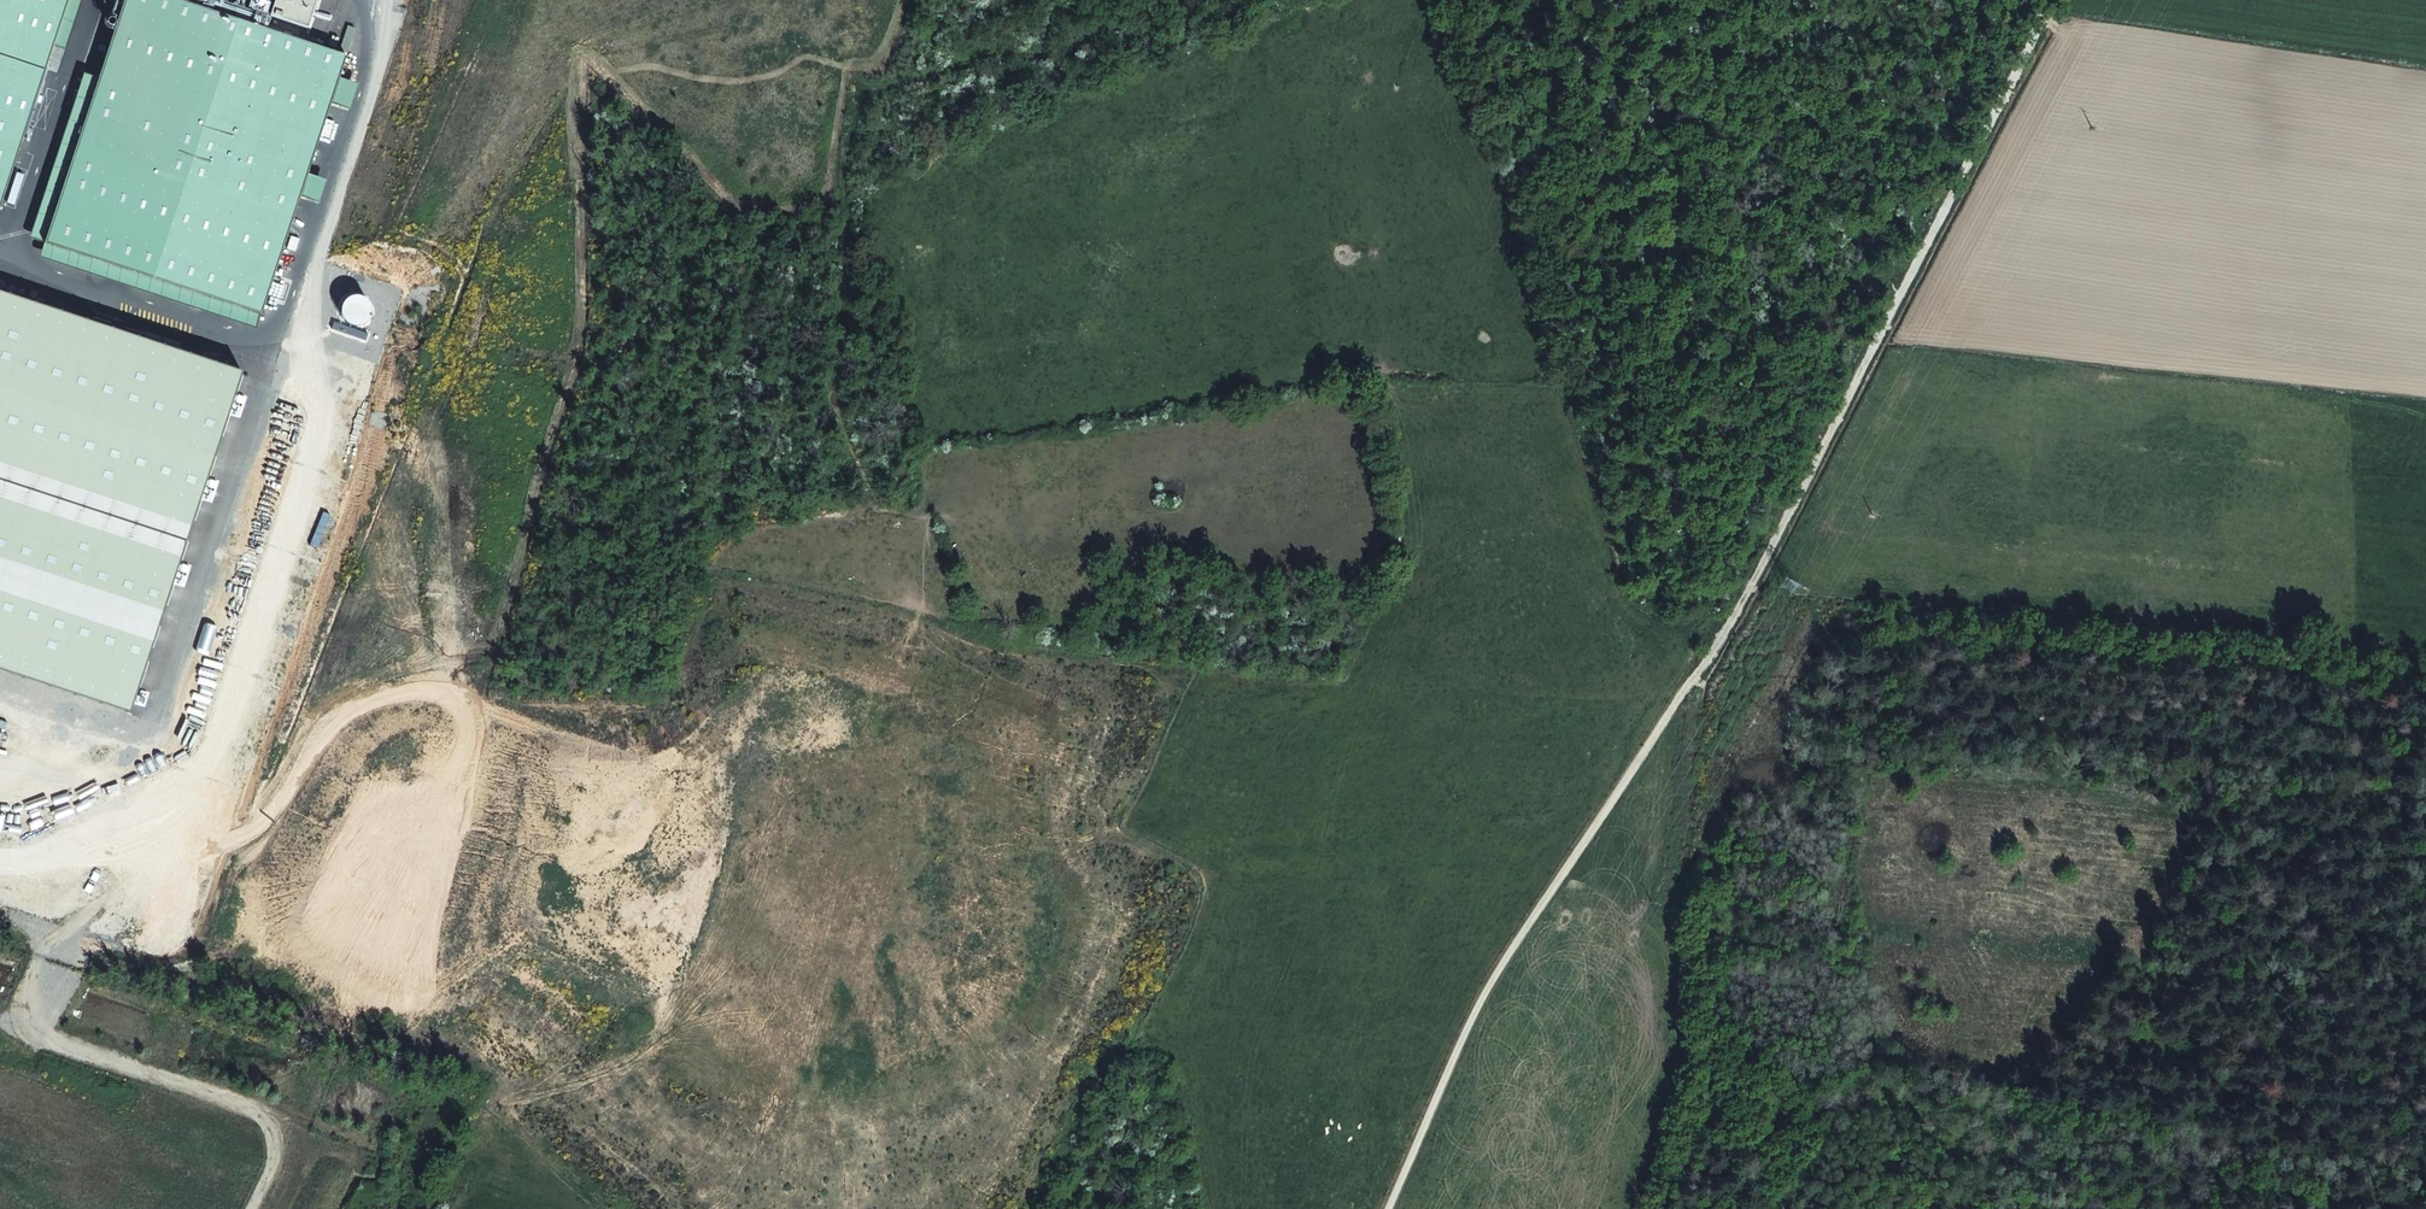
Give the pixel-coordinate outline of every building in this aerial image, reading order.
[(66,0),(0,0),(0,200),(66,0)] [(343,55),(175,0),(127,0),(42,253),(255,325),(343,55)] [(0,292),(0,669),(128,711),(241,371),(0,292)]
